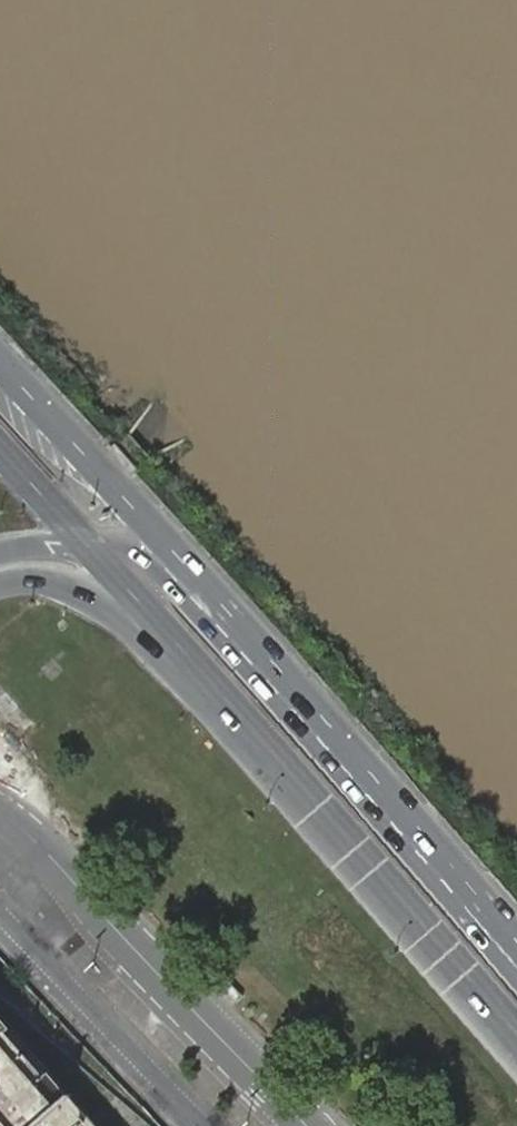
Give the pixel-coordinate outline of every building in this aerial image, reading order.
[(0,1044),(0,1125),(72,1125),(0,1044)]
